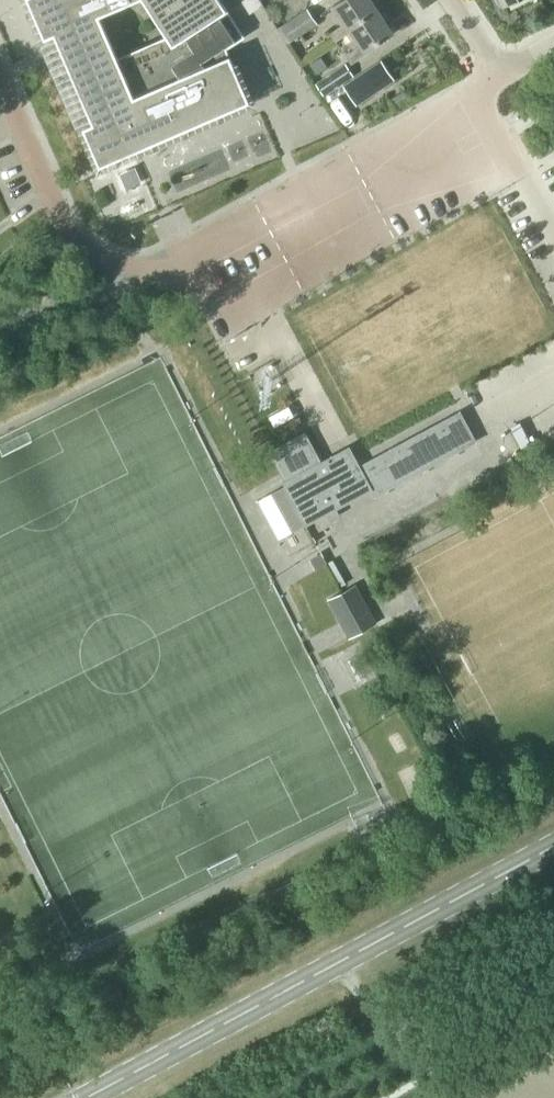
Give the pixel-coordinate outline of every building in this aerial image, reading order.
[(100,166),(249,101),(227,48),(245,36),(221,0),(144,0),(167,36),(118,57),(99,15),(135,0),(28,0),(44,38),(54,34),(93,123),(83,127),(100,166)] [(377,8),(372,0),(339,0),(333,3),(345,22),(329,31),(335,40),(350,30),(348,27),(377,8)] [(365,49),(393,32),(377,8),(348,27),(350,30),(359,45),(344,54),(349,63),(367,52),(365,49)] [(309,9),(282,27),(292,41),(318,23),(309,9)] [(358,104),(394,80),(380,59),(344,84),(358,104)] [(324,95),(354,75),(346,62),(315,83),(324,95)] [(294,416),(289,406),(270,416),(275,426),(294,416)] [(310,458),(315,455),(304,435),(273,452),(288,480),(284,482),(287,487),(275,494),(294,528),(305,521),(307,524),(326,514),(330,520),(340,515),(336,508),(371,489),(375,496),(477,441),(461,411),(360,465),(350,446),(314,465),(310,458)] [(350,638),(357,634),(377,623),(356,584),(329,599),(350,638)]
